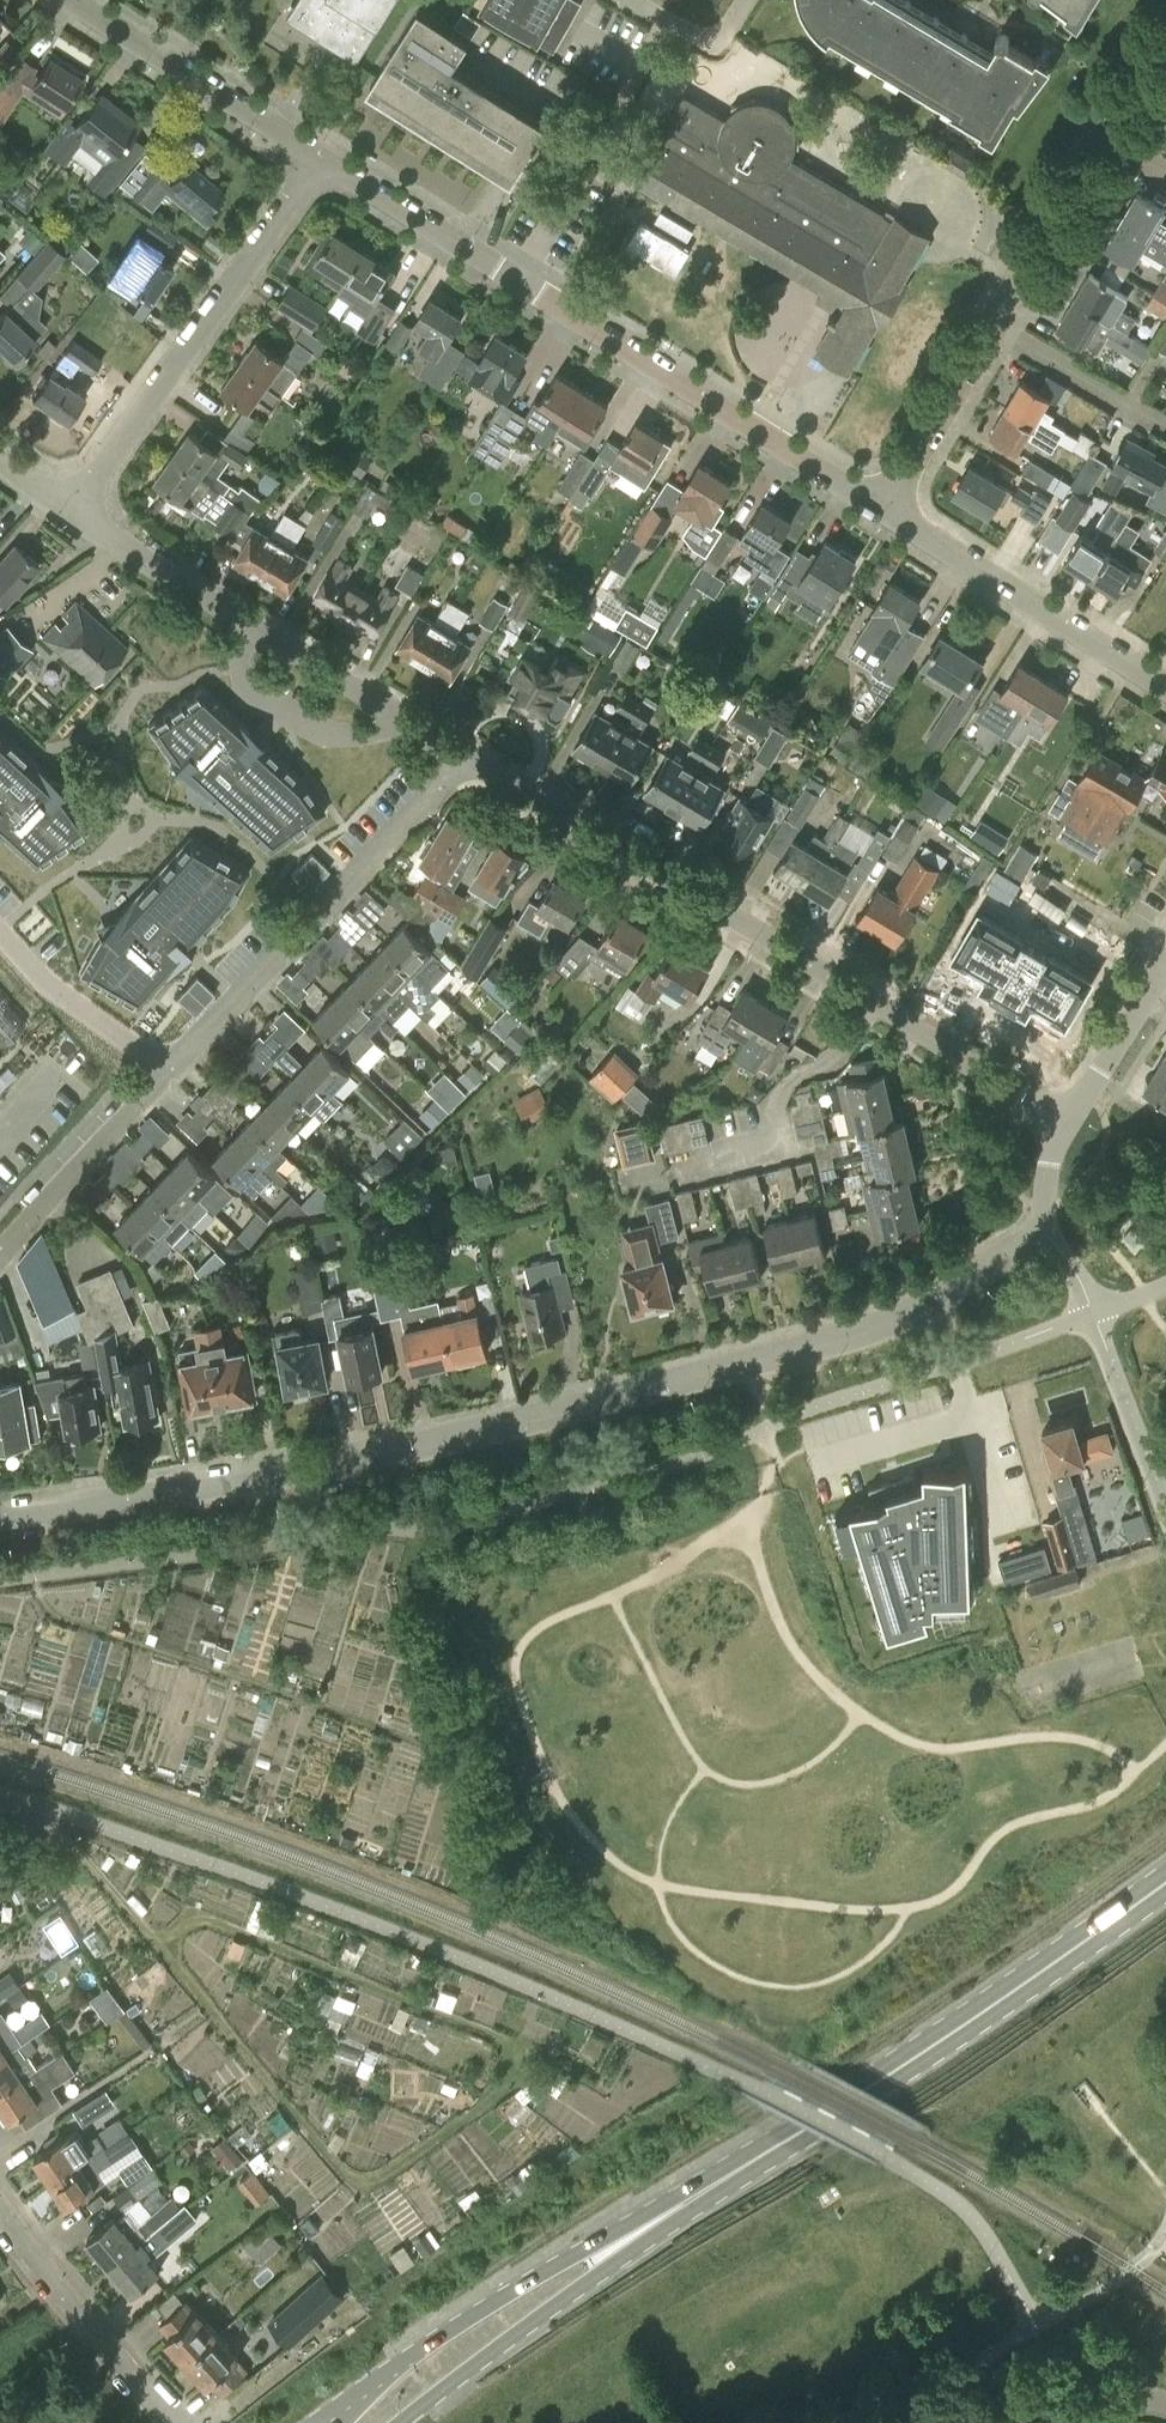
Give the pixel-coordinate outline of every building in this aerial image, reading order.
[(395,0),(298,0),(286,19),(334,49),(356,63),(381,24),(380,23),(395,0)] [(483,8),(537,39),(538,38),(554,47),(580,1),(579,0),(488,0),(483,8)] [(827,39),(828,40),(839,35),(949,101),(953,96),(962,102),(955,114),(993,137),(1010,113),(1009,112),(1007,111),(1014,100),(1018,103),(1045,67),(1008,45),(1009,43),(1010,42),(1010,41),(1010,40),(1010,39),(1009,37),(1009,36),(1007,34),(1005,33),(1004,33),(1002,33),(1000,34),(999,34),(998,36),(997,38),(996,39),(996,40),(996,41),(997,42),(998,44),(989,57),(893,0),(799,0),(799,2),(801,7),(803,10),(806,16),(809,21),(811,23),(814,28),(819,33),(821,35),(827,39)] [(1077,19),(1089,0),(1051,0),(1077,19)] [(548,126),(453,66),(469,41),(418,9),(370,85),(372,86),(499,166),(500,165),(508,170),(515,175),(520,168),(521,168),(548,126)] [(481,22),(464,11),(454,26),(471,37),(481,22)] [(6,42),(0,49),(0,66),(3,69),(18,52),(6,42)] [(82,79),(49,59),(38,76),(32,72),(35,67),(22,59),(5,86),(18,95),(21,91),(44,105),(48,99),(64,109),(82,79)] [(884,214),(885,212),(791,157),(793,152),(795,146),(795,141),(796,138),(795,133),(794,127),(792,122),(791,120),(790,117),(786,113),(783,109),(780,107),(774,104),(769,102),(763,100),(757,100),(751,101),(745,103),(739,105),(734,109),(729,113),(725,118),(683,93),(663,127),(667,129),(662,137),(649,130),(625,172),(640,181),(792,271),(822,289),(817,299),(825,304),(839,312),(836,317),(830,314),(828,317),(834,320),(816,351),(849,370),(878,322),(882,324),(907,282),(903,280),(914,261),(929,236),(896,216),(894,220),(884,214)] [(143,147),(130,136),(139,125),(118,108),(101,94),(75,126),(67,120),(47,145),(65,160),(73,149),(97,168),(88,179),(106,193),(143,147)] [(224,192),(188,162),(178,174),(171,168),(168,173),(144,152),(119,184),(145,204),(160,184),(166,189),(208,223),(220,208),(214,204),(224,192)] [(1121,219),(1165,246),(1165,226),(1158,221),(1165,209),(1137,192),(1121,219)] [(177,236),(151,217),(141,231),(167,250),(177,236)] [(1121,219),(1105,246),(1133,263),(1142,248),(1165,263),(1165,246),(1121,219)] [(676,275),(690,250),(641,221),(627,246),(676,275)] [(36,253),(46,241),(29,227),(19,240),(36,253)] [(344,277),(336,289),(339,290),(363,251),(362,251),(367,244),(353,235),(348,242),(327,228),(320,239),(326,243),(317,256),(314,254),(306,266),(318,274),(325,271),(328,267),(344,277)] [(19,301),(31,287),(35,291),(66,255),(48,239),(18,276),(0,296),(0,297),(12,308),(7,313),(5,311),(0,316),(0,346),(15,361),(35,340),(47,327),(19,301)] [(140,245),(118,277),(124,280),(153,301),(176,267),(153,251),(152,254),(140,245)] [(398,273),(363,251),(339,290),(369,310),(356,330),(374,341),(392,313),(374,302),(387,282),(390,285),(398,273)] [(1136,319),(1122,309),(1129,296),(1090,272),(1074,298),(1128,332),(1136,319)] [(120,302),(127,291),(110,280),(103,290),(120,302)] [(1153,295),(1165,303),(1165,283),(1161,280),(1153,295)] [(312,330),(328,306),(292,282),(277,307),(312,330)] [(1153,295),(1146,308),(1165,319),(1165,303),(1153,295)] [(415,326),(426,333),(427,330),(431,332),(424,344),(436,352),(422,373),(441,385),(463,351),(447,341),(462,316),(431,297),(415,322),(417,323),(415,326)] [(1135,338),(1128,333),(1128,332),(1074,298),(1057,326),(1098,350),(1108,334),(1129,347),(1135,338)] [(414,327),(401,319),(386,344),(400,352),(414,327)] [(240,363),(268,383),(284,361),(299,372),(313,352),(319,356),(327,344),(305,328),(283,359),(257,341),(240,363)] [(1165,355),(1165,330),(1155,348),(1165,355)] [(518,383),(511,379),(526,353),(497,335),(481,361),(503,375),(494,390),(508,399),(518,383)] [(93,373),(103,359),(74,338),(64,352),(93,373)] [(37,353),(45,359),(56,346),(48,339),(37,353)] [(85,396),(66,383),(72,373),(78,365),(63,353),(57,362),(49,373),(48,372),(31,397),(66,422),(78,406),(85,396)] [(222,388),(250,408),(268,383),(240,363),(222,388)] [(557,373),(548,387),(540,401),(536,399),(526,414),(542,424),(534,438),(546,446),(582,389),(557,373)] [(1022,380),(1005,407),(1033,424),(1044,431),(1060,440),(1087,457),(1090,453),(1090,454),(1094,447),(1051,421),(1053,419),(1041,411),(1050,397),(1022,380)] [(608,405),(582,389),(546,446),(548,447),(558,431),(586,449),(600,428),(595,425),(608,405)] [(471,451),(484,458),(515,409),(502,401),(471,451)] [(1027,434),(1038,441),(1044,431),(1033,424),(1005,407),(989,434),(1007,445),(1017,451),(1027,434)] [(528,417),(515,409),(484,458),(498,467),(528,417)] [(245,411),(223,439),(245,455),(254,443),(243,435),(255,419),(245,411)] [(601,449),(595,459),(570,499),(583,507),(590,495),(593,497),(611,467),(646,488),(672,445),(635,422),(614,457),(601,449)] [(191,431),(173,455),(200,474),(222,489),(232,496),(246,507),(252,511),(254,512),(262,499),(243,485),(239,490),(220,475),(230,461),(240,469),(248,457),(245,455),(223,439),(208,427),(200,438),(194,434),(191,431)] [(1054,450),(1060,440),(1044,431),(1038,441),(1054,450)] [(1162,478),(1165,470),(1165,464),(1141,451),(1143,446),(1128,438),(1113,467),(1114,467),(1104,486),(1116,493),(1126,474),(1154,489),(1148,500),(1165,510),(1165,480),(1162,478)] [(345,469),(361,479),(372,460),(356,450),(345,469)] [(571,497),(570,499),(595,459),(581,451),(558,489),(571,497)] [(1089,493),(1107,463),(1090,454),(1090,453),(1087,457),(1069,487),(1089,493)] [(173,455),(156,480),(182,500),(203,515),(222,489),(200,474),(173,455)] [(1030,459),(1023,472),(1047,487),(1055,474),(1030,459)] [(730,481),(700,463),(685,488),(668,478),(633,535),(654,549),(673,518),(670,516),(677,506),(712,527),(724,508),(716,503),(730,481)] [(1003,505),(1011,491),(1004,487),(1004,486),(970,466),(954,492),(988,513),(996,500),(1003,505)] [(391,498),(367,485),(354,510),(367,518),(376,502),(386,507),(391,498)] [(1018,486),(1011,498),(1024,507),(1020,514),(1037,524),(1052,499),(1035,489),(1032,494),(1018,486)] [(1091,502),(1074,491),(1056,519),(1074,530),(1091,502)] [(246,507),(232,496),(213,523),(227,533),(246,507)] [(746,528),(748,529),(740,543),(750,549),(745,558),(776,577),(791,554),(777,545),(792,520),(762,501),(746,528)] [(312,543),(327,552),(346,520),(331,511),(312,543)] [(245,546),(236,561),(268,580),(303,522),(285,512),(270,536),(256,527),(255,528),(251,525),(253,523),(248,520),(254,512),(229,535),(245,546)] [(449,514),(442,524),(475,545),(481,535),(449,514)] [(1126,521),(1107,550),(1090,578),(1117,595),(1123,586),(1131,591),(1143,572),(1152,557),(1131,545),(1140,530),(1126,521)] [(287,592),(307,558),(293,549),(307,525),(303,522),(268,580),(287,592)] [(716,573),(739,536),(726,527),(691,583),(715,598),(726,580),(716,573)] [(1154,551),(1165,558),(1165,530),(1154,551)] [(1064,561),(1090,578),(1107,550),(1081,534),(1064,561)] [(825,541),(815,558),(798,547),(770,592),(783,600),(796,579),(830,601),(856,560),(855,560),(857,557),(841,548),(840,550),(825,541)] [(14,593),(39,566),(15,544),(0,560),(0,601),(10,590),(14,593)] [(468,567),(477,573),(485,560),(476,555),(468,567)] [(325,609),(346,622),(364,592),(343,579),(350,566),(339,560),(331,573),(329,571),(314,597),(327,605),(325,609)] [(395,586),(413,596),(425,574),(408,564),(395,586)] [(890,582),(874,608),(895,621),(878,647),(886,652),(874,670),(895,683),(924,636),(906,624),(920,600),(890,582)] [(377,599),(364,592),(346,622),(361,630),(363,626),(376,634),(391,608),(389,606),(397,592),(385,585),(377,599)] [(537,591),(525,585),(511,612),(523,618),(537,591)] [(647,645),(663,620),(644,609),(641,616),(628,608),(623,605),(609,590),(602,585),(586,611),(615,629),(616,626),(647,645)] [(480,622),(495,630),(508,605),(494,597),(480,622)] [(398,648),(416,658),(451,600),(448,598),(434,622),(419,613),(398,648)] [(127,648),(74,600),(41,637),(94,684),(127,648)] [(470,612),(451,600),(416,658),(450,679),(471,644),(456,635),(470,612)] [(659,636),(668,641),(688,607),(680,602),(659,636)] [(622,635),(586,613),(575,631),(585,638),(582,644),(595,652),(599,646),(610,654),(622,635)] [(7,626),(0,633),(0,672),(7,678),(33,649),(7,626)] [(950,687),(927,726),(932,729),(926,739),(931,742),(927,748),(942,758),(984,691),(981,689),(982,687),(974,682),(989,660),(968,647),(965,651),(941,636),(921,668),(950,687)] [(612,665),(626,673),(641,646),(627,638),(612,665)] [(705,673),(701,680),(710,684),(715,675),(720,667),(702,656),(697,664),(704,668),(705,673)] [(559,658),(551,672),(524,657),(513,676),(524,682),(515,697),(556,721),(562,718),(573,698),(572,697),(585,674),(559,658)] [(1005,715),(1013,703),(1024,709),(1044,678),(1019,662),(999,694),(1002,696),(995,708),(1005,715)] [(1049,725),(1069,693),(1044,678),(1024,709),(1036,717),(1028,729),(1039,736),(1046,724),(1049,725)] [(201,688),(147,725),(170,759),(181,751),(191,759),(197,765),(187,776),(269,851),(275,847),(324,812),(302,780),(261,743),(258,746),(246,729),(201,688)] [(617,707),(631,715),(641,699),(627,690),(617,707)] [(651,745),(638,737),(645,724),(655,708),(654,707),(658,701),(645,692),(641,699),(631,715),(624,728),(623,728),(601,764),(630,781),(651,745)] [(733,719),(763,736),(772,721),(741,704),(733,719)] [(574,748),(601,764),(623,728),(596,711),(574,748)] [(861,732),(848,723),(829,751),(843,760),(861,732)] [(788,733),(773,725),(755,757),(770,766),(788,733)] [(35,865),(88,827),(65,794),(54,802),(38,788),(48,777),(0,733),(0,834),(35,865)] [(713,743),(699,735),(689,750),(703,759),(713,743)] [(1125,764),(1134,769),(1138,771),(1148,777),(1146,780),(1165,792),(1165,746),(1164,749),(1142,736),(1125,764)] [(713,743),(703,759),(717,767),(727,752),(713,743)] [(1077,780),(1069,776),(1062,788),(1071,794),(1069,798),(1059,792),(1049,810),(1104,842),(1124,808),(1128,810),(1146,780),(1148,777),(1138,771),(1134,769),(1125,764),(1096,747),(1095,749),(1090,745),(1076,767),(1082,770),(1077,780)] [(879,758),(859,747),(848,765),(868,777),(879,758)] [(669,754),(646,791),(673,807),(695,770),(669,754)] [(702,825),(724,788),(695,770),(673,807),(702,825)] [(826,785),(810,775),(786,817),(802,826),(826,785)] [(757,789),(747,804),(740,800),(731,814),(736,816),(722,839),(736,847),(737,852),(743,856),(748,854),(750,856),(773,819),(765,815),(774,799),(757,789)] [(944,799),(928,789),(917,805),(933,816),(944,799)] [(891,834),(887,841),(881,854),(898,864),(926,813),(909,803),(891,834)] [(776,868),(803,884),(844,816),(838,812),(823,838),(814,834),(807,847),(794,839),(776,868)] [(440,913),(439,912),(454,888),(453,887),(475,852),(474,851),(473,853),(464,847),(474,830),(466,825),(468,821),(455,813),(453,817),(449,815),(423,859),(443,872),(441,876),(437,873),(435,876),(429,873),(405,914),(428,933),(440,913)] [(852,820),(844,816),(803,884),(831,901),(853,864),(852,861),(859,849),(850,844),(854,837),(845,832),(852,820)] [(891,834),(880,827),(859,861),(871,868),(891,834)] [(1007,838),(997,832),(988,847),(997,853),(1007,838)] [(100,938),(80,973),(137,1006),(178,961),(188,942),(191,945),(229,904),(240,885),(248,870),(189,837),(185,841),(131,901),(115,919),(126,929),(112,944),(100,938)] [(526,862),(523,858),(524,855),(513,848),(514,846),(513,843),(505,838),(502,838),(500,840),(499,839),(478,874),(485,878),(479,888),(494,897),(500,887),(503,889),(512,875),(514,876),(517,871),(526,862)] [(1007,869),(1025,880),(1039,855),(1021,845),(1007,869)] [(312,855),(291,877),(303,888),(309,894),(329,873),(323,866),(312,855)] [(877,886),(858,917),(896,940),(915,909),(914,909),(938,870),(916,856),(892,895),(877,886)] [(982,860),(966,885),(976,891),(981,884),(992,866),(982,860)] [(999,866),(995,874),(1007,882),(1011,874),(999,866)] [(995,874),(990,882),(1002,890),(1007,882),(995,874)] [(1011,874),(1007,882),(1019,889),(1024,881),(1011,874)] [(571,887),(555,877),(539,904),(530,899),(518,921),(541,934),(549,920),(565,930),(586,896),(583,894),(583,891),(574,885),(571,887)] [(990,882),(985,890),(998,898),(1002,890),(990,882)] [(1002,890),(1014,897),(1019,889),(1007,882),(1002,890)] [(360,905),(357,908),(368,919),(371,916),(376,921),(388,909),(366,888),(355,900),(360,905)] [(454,888),(439,912),(440,913),(452,920),(466,895),(454,888)] [(981,898),(993,906),(998,898),(985,890),(981,898)] [(1002,890),(998,898),(1009,905),(1014,897),(1002,890)] [(1005,912),(1009,905),(998,898),(993,906),(1005,912)] [(342,924),(335,931),(347,941),(353,934),(358,939),(370,928),(364,922),(368,919),(357,908),(353,912),(349,907),(337,919),(342,924)] [(979,912),(952,957),(986,977),(980,987),(1026,1013),(1031,1004),(1065,1024),(1092,978),(1048,952),(1023,937),(1023,938),(979,912)] [(581,929),(556,957),(559,959),(555,964),(568,975),(570,972),(576,978),(592,958),(606,966),(608,964),(626,975),(651,932),(641,927),(618,913),(600,941),(581,929)] [(472,950),(463,966),(477,978),(488,960),(489,960),(507,928),(490,918),(472,950)] [(405,925),(387,944),(432,987),(450,968),(441,959),(447,952),(410,920),(405,925)] [(340,948),(347,941),(335,931),(329,938),(324,933),(313,945),(334,965),(345,953),(340,948)] [(432,987),(387,944),(369,963),(396,988),(413,970),(431,988),(432,987)] [(690,999),(709,967),(690,955),(672,944),(654,974),(648,971),(637,990),(653,1000),(664,983),(690,999)] [(306,961),(300,968),(311,979),(317,972),(323,977),(334,965),(313,945),(301,956),(306,961)] [(396,988),(369,963),(351,982),(377,1007),(396,988)] [(554,967),(547,975),(554,982),(562,974),(554,967)] [(300,968),(296,972),(293,975),(288,970),(277,982),(298,1002),(309,990),(304,986),(311,979),(300,968)] [(507,1005),(516,996),(491,970),(482,978),(507,1005)] [(197,975),(176,996),(194,1013),(211,996),(215,992),(197,975)] [(377,1007),(351,982),(333,1000),(359,1026),(377,1007)] [(721,1055),(734,1033),(744,1039),(766,1002),(743,989),(731,1009),(719,1002),(696,1040),(721,1055)] [(26,1022),(0,993),(0,1045),(26,1022)] [(341,1045),(359,1026),(333,1000),(315,1020),(341,1045)] [(766,1002),(744,1039),(733,1057),(756,1070),(758,1066),(772,1074),(789,1044),(776,1036),(788,1016),(766,1002)] [(273,1020),(278,1025),(271,1032),(282,1043),(289,1035),(294,1040),(306,1028),(285,1008),(273,1020)] [(518,1053),(535,1034),(507,1008),(490,1027),(518,1053)] [(817,1061),(831,1033),(805,1021),(792,1048),(817,1061)] [(270,1066),(277,1058),(295,1075),(305,1064),(282,1043),(271,1032),(265,1039),(260,1034),(249,1046),(270,1066)] [(324,1045),(305,1064),(305,1065),(332,1090),(351,1071),(324,1045)] [(236,1069),(247,1080),(254,1073),(259,1078),(270,1066),(249,1046),(238,1058),(243,1062),(236,1069)] [(563,1055),(572,1063),(581,1054),(572,1046),(563,1055)] [(496,1049),(483,1064),(495,1074),(508,1060),(496,1049)] [(610,1095),(635,1069),(615,1050),(590,1077),(610,1095)] [(844,1108),(889,1097),(879,1055),(870,1057),(850,1063),(853,1079),(838,1082),(844,1108)] [(1162,1058),(1144,1088),(1165,1102),(1165,1061),(1162,1058)] [(332,1090),(305,1065),(305,1064),(295,1075),(287,1083),(314,1109),(324,1119),(342,1100),(332,1090)] [(473,1065),(460,1078),(471,1088),(472,1089),(484,1076),(473,1065)] [(245,1092),(240,1087),(247,1080),(236,1069),(229,1076),(224,1072),(213,1083),(234,1103),(245,1092)] [(623,1095),(631,1101),(642,1089),(635,1082),(623,1095)] [(202,1095),(207,1100),(200,1107),(211,1118),(218,1110),(223,1115),(234,1103),(213,1083),(202,1095)] [(314,1109),(287,1083),(269,1102),(296,1127),(314,1109)] [(450,1109),(467,1092),(457,1083),(441,1101),(450,1109)] [(540,1087),(515,1100),(526,1124),(552,1111),(540,1087)] [(790,1105),(794,1121),(823,1114),(819,1098),(813,1099),(811,1089),(795,1093),(798,1103),(790,1105)] [(889,1097),(844,1108),(850,1134),(904,1121),(903,1119),(895,1121),(889,1097)] [(450,1109),(441,1101),(438,1098),(422,1114),(434,1126),(450,1109)] [(296,1127),(269,1102),(251,1120),(288,1156),(289,1156),(279,1146),(296,1127)] [(209,1129),(205,1124),(211,1118),(200,1107),(194,1114),(189,1109),(177,1121),(198,1141),(209,1129)] [(814,1145),(829,1140),(823,1114),(794,1121),(798,1138),(811,1135),(814,1145)] [(703,1115),(688,1118),(695,1148),(710,1144),(703,1115)] [(680,1151),(695,1148),(688,1118),(673,1122),(680,1151)] [(288,1156),(251,1120),(233,1139),(272,1177),(282,1186),(288,1178),(278,1168),(288,1156)] [(617,1130),(625,1162),(659,1153),(651,1121),(617,1130)] [(865,1157),(910,1146),(904,1121),(850,1134),(851,1136),(859,1133),(865,1157)] [(424,1137),(409,1122),(388,1144),(402,1159),(424,1137)] [(665,1155),(680,1151),(673,1122),(658,1126),(665,1155)] [(138,1137),(149,1148),(155,1141),(144,1131),(138,1137)] [(149,1148),(138,1137),(131,1145),(142,1155),(149,1148)] [(829,1140),(814,1145),(819,1168),(835,1165),(832,1156),(843,1153),(839,1138),(829,1140)] [(215,1158),(233,1175),(242,1184),(254,1196),(272,1177),(233,1139),(215,1158)] [(862,1182),(862,1185),(908,1174),(916,1172),(910,1146),(865,1157),(870,1180),(862,1182)] [(217,1176),(189,1150),(171,1169),(209,1206),(216,1213),(234,1193),(217,1176)] [(380,1159),(375,1165),(386,1175),(395,1165),(388,1158),(380,1159)] [(796,1164),(799,1174),(814,1171),(811,1160),(796,1164)] [(791,1165),(776,1169),(783,1197),(798,1193),(791,1165)] [(837,1175),(835,1165),(819,1168),(822,1179),(837,1175)] [(120,1179),(109,1168),(102,1175),(113,1186),(120,1179)] [(209,1206),(171,1169),(153,1189),(190,1225),(209,1206)] [(498,1199),(491,1170),(475,1173),(482,1203),(498,1199)] [(744,1176),(751,1204),(754,1214),(766,1211),(764,1201),(757,1173),(744,1176)] [(908,1174),(862,1185),(869,1211),(914,1199),(908,1174)] [(113,1186),(102,1175),(95,1182),(106,1193),(113,1186)] [(736,1208),(751,1204),(744,1176),(728,1180),(736,1208)] [(190,1225),(153,1189),(135,1207),(162,1234),(162,1233),(173,1243),(190,1225)] [(350,1199),(358,1207),(368,1196),(367,1195),(359,1189),(350,1199)] [(692,1189),(677,1193),(684,1221),(698,1217),(692,1189)] [(647,1202),(652,1221),(623,1228),(628,1245),(633,1263),(623,1266),(634,1308),(651,1303),(652,1306),(671,1300),(673,1298),(661,1256),(657,1239),(677,1233),(668,1196),(647,1202)] [(920,1224),(914,1199),(869,1211),(874,1235),(920,1224)] [(829,1208),(831,1220),(847,1216),(845,1205),(829,1208)] [(144,1253),(162,1234),(135,1207),(117,1227),(144,1253)] [(825,1252),(814,1212),(790,1219),(800,1259),(825,1252)] [(850,1226),(847,1216),(831,1220),(834,1230),(850,1226)] [(775,1266),(800,1259),(790,1219),(764,1226),(775,1266)] [(334,1227),(314,1231),(318,1250),(337,1247),(334,1227)] [(710,1290),(736,1283),(726,1242),(723,1232),(688,1241),(691,1251),(700,1249),(710,1290)] [(45,1318),(73,1307),(42,1233),(21,1257),(45,1318)] [(561,1248),(559,1236),(549,1238),(552,1251),(561,1248)] [(762,1277),(751,1236),(726,1242),(736,1283),(762,1277)] [(236,1238),(227,1248),(236,1257),(246,1246),(236,1238)] [(443,1248),(427,1251),(430,1264),(440,1262),(445,1256),(443,1248)] [(577,1304),(568,1268),(562,1270),(559,1257),(526,1265),(532,1289),(521,1292),(532,1339),(565,1331),(559,1308),(577,1304)] [(325,1309),(323,1298),(316,1267),(295,1271),(304,1313),(325,1309)] [(90,1307),(79,1311),(91,1341),(98,1340),(101,1365),(104,1385),(120,1382),(127,1424),(158,1418),(155,1399),(160,1398),(156,1376),(150,1378),(147,1362),(121,1367),(116,1331),(135,1323),(113,1268),(80,1281),(90,1307)] [(394,1302),(399,1300),(394,1282),(375,1286),(383,1319),(397,1316),(394,1302)] [(444,1320),(439,1300),(437,1301),(451,1361),(487,1353),(478,1313),(473,1293),(459,1296),(463,1316),(444,1320)] [(487,1312),(497,1309),(494,1294),(483,1296),(487,1312)] [(172,1325),(160,1295),(155,1296),(143,1297),(157,1331),(172,1325)] [(0,1299),(0,1361),(25,1354),(18,1333),(15,1334),(3,1298),(0,1299)] [(414,1369),(451,1361),(437,1301),(401,1309),(405,1329),(414,1369)] [(368,1311),(345,1316),(342,1317),(342,1319),(337,1320),(349,1378),(382,1371),(373,1326),(371,1327),(368,1311)] [(226,1354),(221,1325),(209,1327),(224,1401),(237,1399),(255,1395),(247,1351),(226,1354)] [(182,1363),(191,1408),(224,1401),(209,1327),(195,1330),(198,1346),(179,1350),(182,1363)] [(273,1332),(279,1366),(284,1365),(289,1390),(327,1383),(319,1338),(303,1341),(301,1327),(273,1332)] [(79,1343),(82,1368),(101,1365),(98,1340),(91,1341),(79,1343)] [(86,1387),(84,1373),(39,1381),(51,1415),(64,1412),(68,1434),(98,1429),(94,1404),(96,1403),(93,1386),(86,1387)] [(5,1446),(31,1441),(31,1440),(41,1438),(35,1403),(25,1405),(20,1381),(0,1385),(0,1446),(5,1446)] [(1046,1454),(1061,1501),(1079,1496),(1070,1466),(1085,1461),(1073,1421),(1043,1430),(1050,1453),(1046,1454)] [(874,1501),(836,1512),(846,1547),(861,1542),(889,1632),(930,1620),(927,1611),(936,1610),(935,1598),(971,1597),(967,1467),(924,1469),(924,1480),(918,1482),(915,1471),(869,1485),(874,1501)] [(1075,1567),(1063,1526),(1061,1521),(1048,1525),(1048,1526),(1054,1547),(1061,1571),(1075,1567)] [(1051,1567),(1044,1546),(999,1560),(1005,1582),(1051,1567)] [(1075,1568),(1030,1582),(1033,1594),(1079,1581),(1075,1568)] [(63,1952),(80,1942),(63,1912),(45,1922),(63,1952)] [(356,1954),(361,1942),(350,1937),(347,1944),(348,1950),(356,1954)] [(11,1971),(0,1978),(0,1999),(21,1986),(11,1971)] [(110,1984),(92,1995),(109,2020),(126,2009),(110,1984)] [(22,1988),(9,1996),(16,2005),(28,1997),(22,1988)] [(316,2014),(328,2019),(336,1999),(324,1994),(316,2014)] [(127,2008),(132,2015),(141,2009),(136,2002),(127,2008)] [(23,2043),(1,2010),(0,2011),(0,2058),(23,2043)] [(43,2032),(35,2037),(39,2043),(47,2038),(43,2032)] [(31,2037),(31,2038),(23,2043),(0,2058),(0,2092),(45,2063),(36,2050),(39,2048),(31,2037)] [(380,2054),(367,2049),(354,2079),(366,2084),(380,2054)] [(0,2092),(0,2105),(10,2120),(20,2114),(28,2127),(65,2103),(54,2086),(59,2083),(71,2075),(77,2071),(64,2051),(45,2063),(0,2092)] [(85,2124),(105,2110),(96,2097),(75,2110),(85,2124)] [(76,2130),(66,2137),(64,2138),(60,2132),(46,2141),(50,2148),(35,2158),(51,2183),(88,2158),(80,2146),(85,2143),(76,2130)] [(51,2183),(67,2206),(105,2181),(98,2170),(102,2168),(100,2165),(109,2159),(94,2137),(85,2143),(80,2146),(88,2158),(51,2183)] [(211,2148),(230,2171),(242,2160),(244,2159),(226,2137),(224,2138),(211,2148)] [(163,2180),(153,2167),(129,2185),(139,2197),(163,2180)] [(253,2169),(239,2179),(256,2202),(269,2192),(253,2169)] [(508,2181),(517,2194),(530,2185),(521,2172),(508,2181)] [(93,2209),(106,2199),(101,2193),(88,2203),(93,2209)] [(116,2215),(87,2239),(110,2266),(165,2220),(157,2209),(144,2220),(130,2232),(116,2215)] [(254,2232),(262,2242),(285,2222),(277,2212),(254,2232)] [(300,2225),(310,2236),(318,2230),(309,2218),(300,2225)] [(161,2269),(148,2254),(167,2238),(166,2237),(174,2230),(165,2220),(110,2266),(127,2286),(133,2293),(161,2269)] [(413,2244),(422,2257),(435,2249),(426,2235),(413,2244)] [(325,2273),(284,2309),(270,2322),(289,2344),(304,2331),(344,2294),(325,2273)] [(164,2340),(185,2364),(219,2334),(198,2310),(195,2313),(185,2301),(159,2325),(169,2336),(164,2340)] [(240,2356),(219,2334),(185,2364),(207,2388),(211,2383),(221,2394),(247,2370),(237,2359),(240,2356)]
